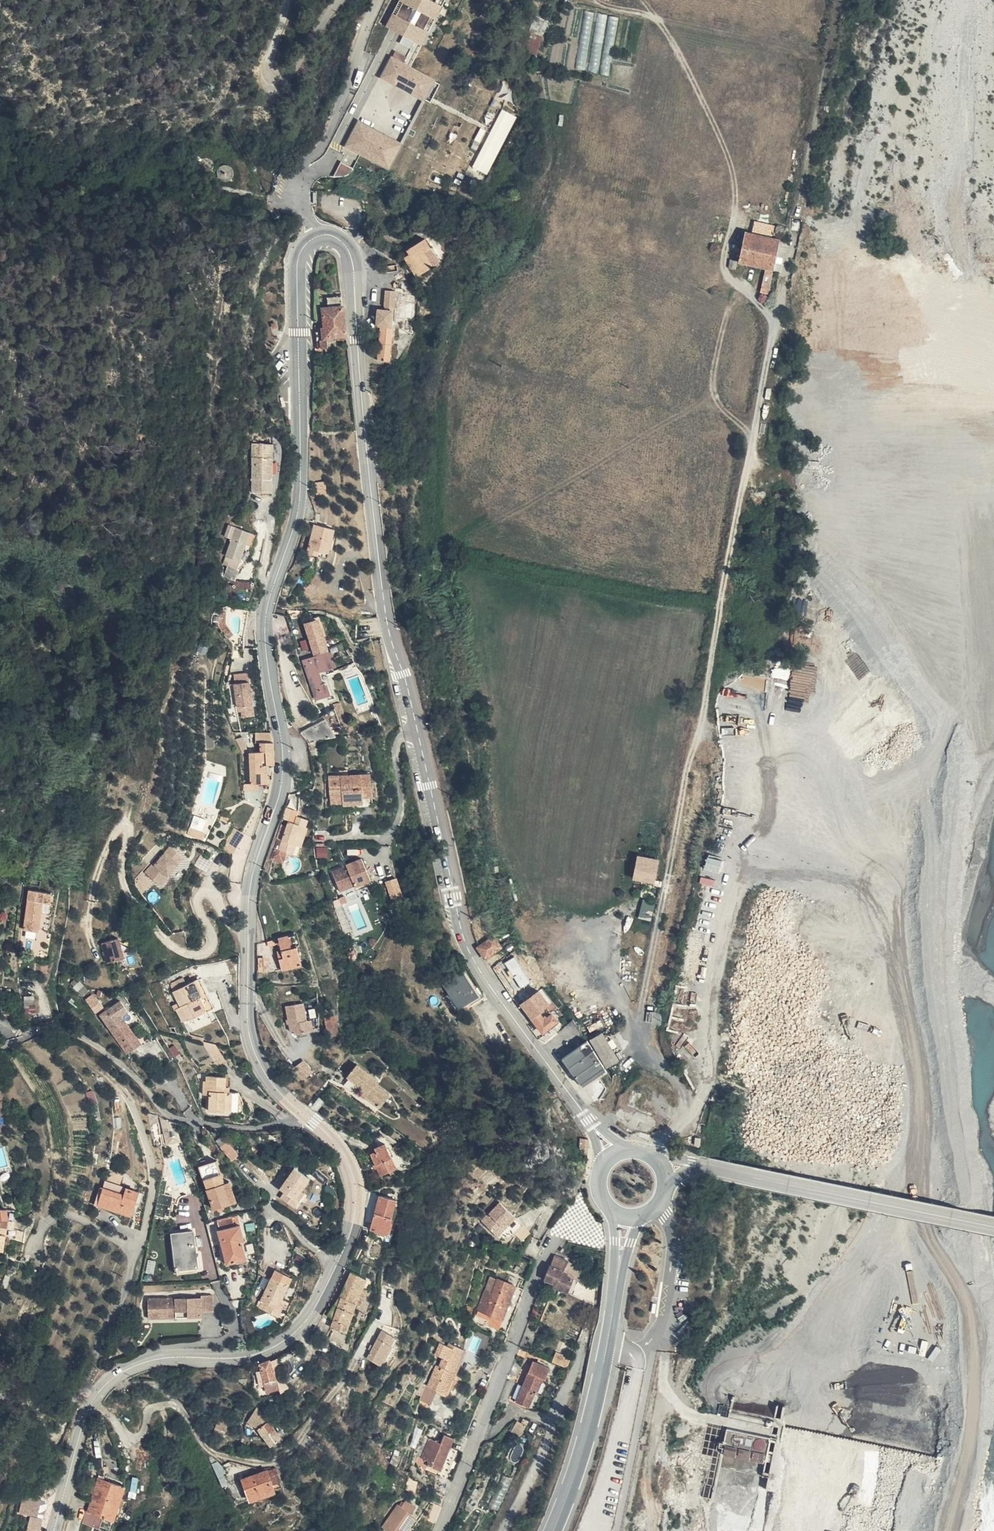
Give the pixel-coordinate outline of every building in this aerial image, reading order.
[(396,30),(410,37),(388,79),(413,92),(390,137),(364,124),(352,147),(394,169),(429,101),(431,97),(439,82),(416,70),(453,0),(411,0),(396,30)] [(392,28),(396,30),(411,0),(407,0),(392,28)] [(585,11),(575,69),(584,70),(594,13),(585,11)] [(603,43),(593,42),(589,73),(609,75),(616,17),(606,16),(603,43)] [(532,34),(527,50),(537,53),(542,37),(532,34)] [(446,86),(439,82),(431,97),(429,101),(436,104),(446,86)] [(522,119),(508,112),(498,132),(511,139),(522,119)] [(510,142),(496,135),(486,155),(499,162),(510,142)] [(218,166),(220,165),(221,165),(224,168),(227,166),(224,163),(225,161),(225,160),(225,158),(225,156),(224,155),(223,154),(221,153),(220,152),(218,152),(216,152),(215,152),(211,148),(209,151),(212,156),(212,158),(211,159),(212,161),(212,162),(213,164),(215,165),(216,165),(218,166)] [(229,179),(232,176),(234,177),(235,177),(237,178),(239,177),(241,177),(243,176),(244,174),(245,173),(246,171),(246,169),(246,167),(246,165),(245,163),(243,162),(242,161),(240,160),(238,160),(236,160),(234,160),(233,161),(231,162),(230,164),(229,165),(228,167),(228,169),(229,171),(226,175),(229,179)] [(359,170),(346,163),(339,178),(344,178),(348,178),(350,177),(352,176),(354,175),(356,174),(357,172),(359,170)] [(762,226),(760,236),(775,239),(777,229),(762,226)] [(775,239),(760,236),(751,234),(744,263),(769,269),(764,293),(772,295),(777,270),(778,270),(784,241),(775,239)] [(418,251),(413,254),(424,274),(441,265),(432,250),(439,246),(433,236),(415,246),(418,251)] [(432,250),(441,265),(448,261),(439,246),(432,250)] [(391,305),(399,306),(401,306),(403,290),(393,289),(391,305)] [(420,320),(423,297),(423,295),(405,293),(402,318),(411,319),(410,329),(417,330),(419,320),(420,320)] [(335,306),(349,304),(348,294),(333,296),(335,306)] [(328,329),(322,330),(324,341),(334,340),(334,337),(340,336),(339,334),(344,333),(344,338),(353,337),(349,304),(335,306),(330,307),(332,325),(328,325),(328,329)] [(386,325),(383,355),(390,356),(390,359),(395,360),(399,326),(396,326),(398,310),(390,309),(384,308),(382,324),(386,325)] [(257,494),(277,495),(279,446),(259,445),(257,494)] [(319,478),(321,493),(331,492),(330,477),(319,478)] [(333,553),(339,524),(319,520),(313,550),(333,553)] [(234,563),(232,566),(241,570),(251,545),(255,546),(259,535),(234,526),(230,538),(236,539),(228,561),(234,563)] [(249,584),(258,584),(258,570),(249,572),(249,584)] [(312,594),(318,585),(312,581),(306,591),(312,594)] [(804,613),(807,602),(799,599),(796,611),(804,613)] [(308,659),(320,698),(333,694),(329,681),(326,682),(323,671),(330,668),(332,673),(339,671),(323,615),(317,617),(319,621),(311,623),(320,656),(308,659)] [(791,666),(789,697),(813,698),(815,667),(791,666)] [(771,668),(771,678),(789,679),(790,669),(771,668)] [(741,687),(763,689),(764,678),(742,676),(741,687)] [(244,704),(248,704),(259,702),(256,679),(240,682),(244,704)] [(348,727),(355,725),(354,722),(352,722),(345,701),(338,703),(346,727),(348,727)] [(248,704),(250,715),(261,714),(259,702),(248,704)] [(306,736),(309,739),(338,735),(336,730),(334,727),(344,724),(338,706),(326,713),(328,718),(303,730),(306,736)] [(350,733),(357,732),(356,727),(355,725),(348,727),(349,728),(350,733)] [(255,742),(260,742),(271,742),(270,733),(255,733),(255,742)] [(271,742),(260,742),(260,751),(255,751),(255,763),(266,763),(273,763),(272,742),(271,742)] [(244,743),(237,744),(242,754),(247,752),(244,743)] [(257,783),(266,783),(266,763),(255,763),(255,751),(249,751),(249,764),(249,783),(253,783),(257,783)] [(335,795),(346,793),(347,801),(347,802),(377,798),(373,769),(332,775),(335,795)] [(346,793),(335,795),(336,802),(347,801),(346,793)] [(225,809),(222,814),(229,818),(231,813),(225,809)] [(298,821),(291,819),(290,824),(287,833),(281,832),(280,837),(285,839),(283,848),(290,850),(297,853),(299,843),(305,844),(311,825),(309,824),(311,816),(300,813),(298,821)] [(191,822),(189,828),(200,832),(202,826),(191,822)] [(235,848),(246,827),(236,822),(224,843),(235,848)] [(287,833),(290,824),(284,822),(281,832),(287,833)] [(280,837),(275,857),(286,861),(290,850),(283,848),(285,839),(280,837)] [(179,844),(177,846),(174,843),(165,853),(169,856),(163,862),(162,860),(153,870),(168,883),(177,874),(176,873),(192,855),(179,844)] [(297,853),(302,854),(305,844),(299,843),(297,853)] [(203,862),(214,869),(220,859),(209,852),(203,862)] [(360,882),(375,875),(366,853),(350,860),(351,861),(336,868),(345,887),(359,881),(360,882)] [(639,855),(635,878),(644,880),(644,878),(656,880),(660,859),(639,855)] [(719,873),(721,860),(706,857),(704,870),(719,873)] [(396,878),(384,882),(391,900),(402,896),(396,878)] [(32,925),(46,928),(50,905),(51,898),(58,899),(60,889),(37,886),(32,925)] [(51,898),(50,905),(57,906),(58,899),(51,898)] [(640,918),(652,918),(652,904),(641,903),(640,918)] [(45,935),(46,928),(32,925),(31,933),(45,935)] [(281,957),(283,968),(303,963),(296,933),(280,937),(283,949),(285,956),(281,957)] [(501,943),(494,933),(481,943),(478,944),(486,954),(501,943)] [(125,934),(109,939),(115,959),(131,954),(125,934)] [(506,961),(518,988),(528,983),(516,957),(506,961)] [(461,1006),(480,993),(463,968),(444,980),(461,1006)] [(204,994),(207,992),(198,979),(196,980),(204,994)] [(207,992),(204,994),(196,980),(174,992),(183,1007),(191,1003),(196,1013),(206,1008),(208,1011),(216,1007),(207,992)] [(551,996),(542,983),(535,989),(528,994),(521,1000),(545,1032),(559,1021),(554,1014),(550,1016),(541,1005),(551,996)] [(85,999),(95,1014),(103,1009),(93,993),(85,999)] [(30,1006),(40,1006),(40,998),(30,998),(30,1006)] [(125,1009),(117,999),(97,1014),(125,1052),(138,1042),(118,1014),(125,1009)] [(295,1027),(296,1030),(310,1028),(308,1016),(303,1017),(300,999),(287,1002),(292,1027),(295,1027)] [(41,1014),(40,1006),(30,1006),(30,1014),(41,1014)] [(328,1018),(331,1035),(342,1034),(340,1016),(328,1018)] [(604,1030),(592,1038),(609,1064),(620,1056),(604,1030)] [(194,1037),(205,1040),(217,1043),(214,1039),(192,1033),(194,1037)] [(217,1043),(205,1040),(220,1063),(228,1058),(217,1043)] [(601,1077),(609,1071),(589,1040),(564,1060),(583,1084),(598,1073),(601,1077)] [(303,1058),(292,1066),(301,1077),(312,1069),(303,1058)] [(384,1097),(387,1093),(379,1087),(382,1084),(362,1066),(351,1080),(364,1091),(371,1097),(368,1100),(382,1112),(390,1103),(384,1097)] [(208,1079),(207,1093),(214,1093),(213,1109),(247,1111),(248,1101),(243,1090),(235,1090),(235,1085),(230,1084),(231,1075),(211,1074),(210,1079),(208,1079)] [(92,1090),(85,1093),(89,1103),(96,1100),(92,1090)] [(361,1094),(368,1100),(371,1097),(364,1091),(361,1094)] [(390,1103),(393,1099),(387,1093),(384,1097),(390,1103)] [(146,1116),(147,1120),(148,1124),(154,1124),(153,1117),(145,1114),(146,1116)] [(171,1131),(169,1122),(164,1121),(161,1119),(164,1133),(171,1131)] [(182,1144),(177,1124),(169,1122),(171,1131),(164,1133),(167,1147),(182,1144)] [(231,1137),(222,1144),(232,1158),(242,1152),(231,1137)] [(589,1154),(589,1151),(591,1141),(589,1140),(584,1139),(583,1139),(581,1153),(589,1154)] [(366,1152),(370,1155),(372,1154),(381,1174),(397,1167),(386,1143),(366,1152)] [(204,1165),(216,1208),(240,1202),(234,1181),(229,1183),(222,1160),(204,1165)] [(291,1164),(277,1185),(279,1186),(274,1193),(292,1205),(297,1198),(292,1195),(298,1186),(306,1175),(291,1164)] [(117,1169),(112,1179),(125,1186),(130,1175),(117,1169)] [(169,1179),(163,1177),(161,1185),(159,1192),(156,1211),(170,1215),(175,1194),(166,1192),(169,1179)] [(144,1195),(125,1186),(112,1179),(109,1178),(97,1202),(123,1214),(125,1211),(134,1215),(144,1195)] [(298,1186),(292,1195),(297,1198),(303,1189),(298,1186)] [(379,1196),(368,1230),(384,1235),(395,1202),(379,1196)] [(520,1199),(516,1196),(511,1202),(515,1205),(520,1199)] [(482,1221),(489,1227),(505,1207),(500,1203),(482,1221)] [(8,1234),(8,1230),(10,1230),(11,1216),(8,1206),(0,1206),(0,1233),(8,1234)] [(503,1226),(514,1215),(505,1207),(489,1227),(498,1236),(506,1228),(503,1226)] [(234,1215),(219,1219),(221,1228),(219,1229),(227,1262),(235,1260),(233,1255),(245,1252),(242,1240),(245,1239),(241,1224),(236,1225),(234,1215)] [(503,1226),(506,1228),(516,1217),(514,1215),(503,1226)] [(175,1267),(196,1266),(196,1251),(195,1232),(174,1233),(175,1267)] [(7,1247),(8,1234),(0,1233),(0,1246),(7,1247)] [(569,1260),(556,1255),(545,1279),(556,1283),(555,1287),(570,1292),(583,1268),(569,1260)] [(277,1307),(282,1299),(289,1286),(294,1278),(278,1268),(261,1298),(267,1302),(263,1308),(278,1317),(282,1309),(277,1307)] [(500,1277),(493,1274),(487,1289),(494,1292),(500,1277)] [(335,1306),(325,1322),(332,1326),(327,1333),(339,1336),(352,1309),(357,1311),(364,1295),(359,1293),(364,1284),(349,1277),(341,1296),(335,1306)] [(489,1323),(509,1331),(526,1287),(500,1277),(494,1292),(487,1289),(479,1308),(486,1311),(484,1316),(490,1318),(489,1323)] [(294,1278),(289,1286),(293,1288),(298,1280),(294,1278)] [(170,1316),(170,1310),(178,1310),(189,1309),(190,1316),(204,1315),(203,1310),(215,1310),(214,1294),(203,1294),(203,1296),(185,1297),(178,1297),(150,1298),(150,1301),(150,1304),(150,1317),(170,1316)] [(282,1299),(277,1307),(282,1309),(286,1301),(282,1299)] [(537,1331),(526,1327),(519,1346),(529,1350),(537,1331)] [(375,1334),(362,1362),(375,1368),(388,1340),(375,1334)] [(441,1364),(437,1363),(429,1384),(437,1387),(450,1392),(458,1371),(457,1371),(466,1345),(449,1339),(448,1342),(442,1339),(437,1352),(444,1355),(441,1364)] [(552,1362),(559,1364),(566,1366),(569,1364),(568,1360),(569,1358),(556,1353),(555,1359),(553,1359),(552,1362)] [(260,1377),(275,1372),(271,1358),(259,1362),(261,1368),(258,1369),(260,1377)] [(547,1369),(529,1361),(524,1360),(507,1400),(526,1407),(532,1394),(534,1394),(541,1379),(543,1380),(547,1369)] [(267,1387),(278,1384),(275,1372),(260,1377),(262,1383),(266,1382),(267,1387)] [(431,1401),(437,1387),(429,1384),(427,1383),(421,1397),(431,1401)] [(263,1408),(257,1404),(249,1418),(260,1424),(270,1417),(272,1414),(263,1408)] [(274,1411),(265,1405),(263,1408),(272,1414),(274,1411)] [(220,1417),(215,1430),(226,1433),(231,1421),(220,1417)] [(270,1417),(260,1424),(266,1432),(275,1425),(270,1417)] [(517,1436),(522,1426),(514,1422),(509,1432),(517,1436)] [(272,1441),(282,1433),(275,1425),(266,1432),(272,1441)] [(763,1462),(768,1436),(725,1426),(719,1452),(763,1462)] [(432,1460),(434,1454),(440,1437),(439,1437),(437,1442),(436,1445),(433,1444),(422,1439),(417,1454),(432,1460)] [(449,1440),(440,1437),(434,1454),(450,1463),(454,1454),(445,1450),(449,1440)] [(434,1454),(432,1460),(417,1454),(415,1460),(425,1464),(424,1468),(427,1469),(425,1474),(442,1481),(450,1463),(434,1454)] [(424,1468),(425,1464),(415,1460),(413,1464),(421,1476),(424,1468)] [(268,1468),(245,1478),(250,1489),(254,1497),(276,1487),(274,1481),(284,1477),(278,1464),(268,1469),(268,1468)] [(250,1489),(245,1478),(245,1476),(242,1478),(247,1490),(250,1489)] [(91,1516),(88,1515),(85,1527),(100,1530),(113,1530),(116,1523),(117,1523),(127,1490),(101,1482),(91,1516)] [(255,1501),(278,1491),(276,1487),(254,1497),(255,1501)] [(47,1516),(49,1507),(25,1502),(24,1507),(38,1514),(41,1515),(47,1516)] [(400,1502),(394,1510),(411,1524),(417,1516),(400,1502)] [(24,1507),(21,1520),(31,1522),(45,1525),(46,1519),(41,1516),(41,1515),(38,1514),(24,1507)] [(406,1530),(411,1524),(394,1510),(382,1524),(390,1530),(402,1530),(404,1528),(406,1530)] [(47,1525),(45,1525),(31,1522),(29,1530),(46,1530),(47,1525)]
